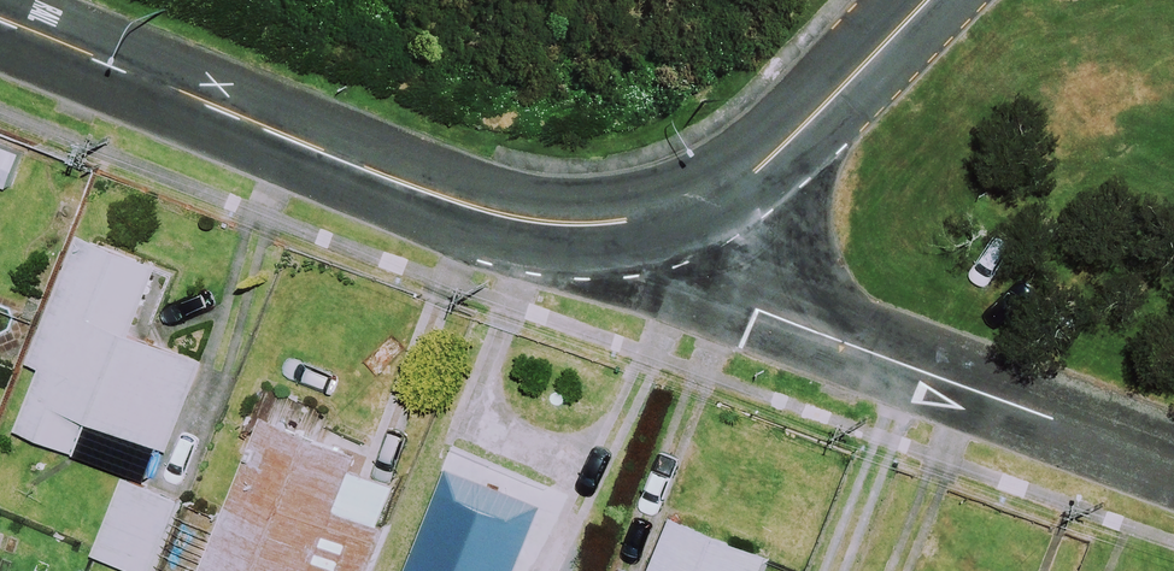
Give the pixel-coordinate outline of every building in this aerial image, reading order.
[(0,147),(0,186),(10,190),(24,156),(0,147)] [(166,269),(87,237),(36,364),(50,369),(25,431),(82,454),(96,419),(172,450),(208,362),(140,335),(166,269)] [(267,417),(208,570),(366,570),(398,486),(355,470),(361,453),(267,417)] [(455,467),(413,570),(522,570),(549,505),(455,467)] [(128,479),(98,554),(141,570),(158,570),(185,502),(128,479)] [(677,520),(656,570),(759,570),(765,555),(677,520)]
